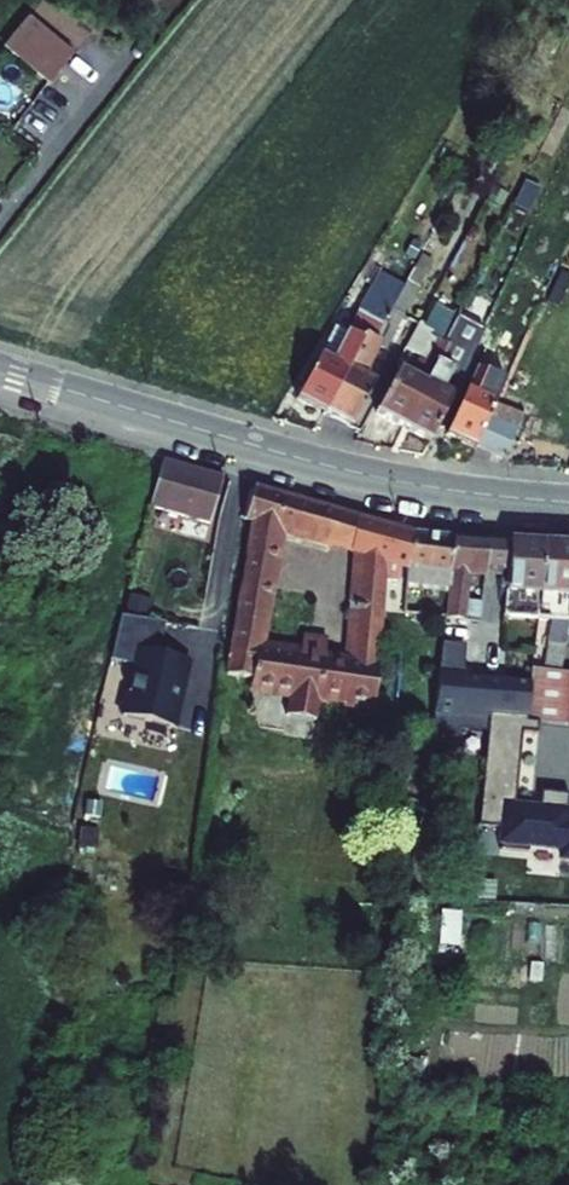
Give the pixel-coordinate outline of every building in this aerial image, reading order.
[(0,36),(0,55),(35,85),(60,57),(16,19),(0,36)] [(486,199),(501,207),(508,195),(493,186),(486,199)] [(407,281),(414,269),(389,255),(380,273),(404,286),(407,281)] [(419,287),(433,261),(422,255),(414,269),(407,281),(419,287)] [(359,311),(383,324),(404,286),(380,273),(359,311)] [(385,352),(419,287),(407,281),(404,286),(383,324),(381,328),(374,340),(366,335),(324,414),(352,428),(376,382),(364,375),(378,348),(385,352)] [(375,413),(403,428),(458,318),(435,306),(424,325),(419,323),(405,349),(421,357),(411,376),(399,369),(375,413)] [(359,311),(357,315),(381,328),(383,324),(359,311)] [(403,428),(430,442),(463,377),(453,371),(462,354),(479,323),(460,313),(458,318),(403,428)] [(297,399),(324,414),(366,335),(374,340),(381,328),(357,315),(347,333),(335,327),(297,399)] [(500,316),(446,436),(475,449),(476,447),(495,405),(482,399),(516,323),(500,316)] [(471,360),(485,327),(479,323),(462,354),(471,360)] [(476,447),(505,459),(523,416),(495,405),(476,447)] [(222,478),(163,461),(150,506),(184,516),(209,523),(222,478)] [(254,488),(245,521),(251,522),(226,674),(252,678),(250,687),(289,692),(286,715),(316,720),(318,701),(325,659),(326,646),(309,644),(309,646),(308,655),(300,654),(258,647),(277,530),(327,544),(336,511),(254,488)] [(336,511),(327,544),(348,550),(356,517),(336,511)] [(184,516),(179,533),(204,540),(209,523),(184,516)] [(348,550),(347,552),(357,555),(387,563),(404,567),(410,532),(356,517),(348,550)] [(407,587),(448,592),(451,570),(455,537),(410,532),(404,567),(408,569),(408,579),(407,587)] [(467,601),(470,571),(484,573),(487,539),(455,537),(451,570),(446,618),(479,622),(481,603),(467,601)] [(487,539),(484,573),(507,574),(510,541),(487,539)] [(507,574),(504,617),(538,620),(540,594),(544,543),(510,541),(507,574)] [(545,670),(560,673),(568,617),(568,545),(544,543),(540,594),(538,620),(551,621),(545,670)] [(348,638),(346,663),(378,668),(382,626),(382,621),(383,613),(384,598),(386,578),(387,563),(357,555),(350,638),(348,638)] [(393,599),(384,598),(383,613),(406,614),(407,587),(408,579),(396,577),(395,581),(393,599)] [(427,600),(426,616),(445,618),(447,602),(427,600)] [(111,709),(183,724),(197,656),(162,649),(168,620),(132,612),(111,709)] [(382,621),(382,626),(405,629),(407,615),(406,614),(383,613),(382,621)] [(310,637),(309,644),(326,646),(327,639),(310,637)] [(442,644),(432,734),(457,737),(458,728),(487,731),(488,714),(517,717),(527,718),(529,684),(469,680),(462,679),(463,670),(464,646),(442,644)] [(301,645),(300,654),(308,655),(309,646),(301,645)] [(378,673),(378,668),(346,663),(325,659),(318,701),(375,710),(378,673)] [(560,725),(561,710),(565,674),(560,673),(545,670),(530,668),(529,684),(527,718),(529,721),(560,725)] [(561,710),(560,725),(568,726),(568,711),(561,710)] [(487,731),(484,785),(514,787),(517,717),(488,714),(487,731)] [(439,946),(457,947),(459,912),(441,910),(439,946)]
